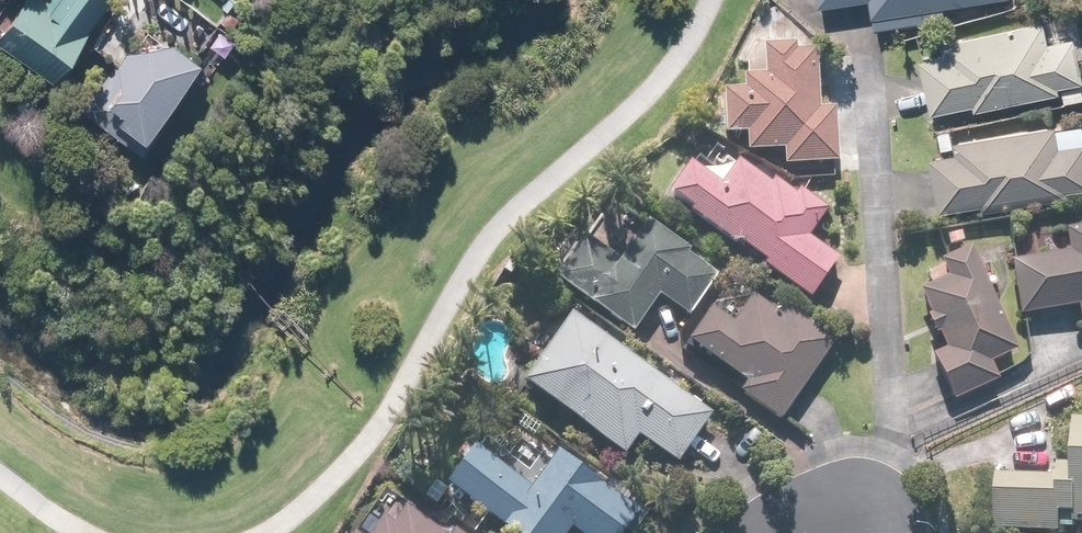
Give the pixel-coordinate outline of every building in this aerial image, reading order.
[(104,0),(46,0),(43,3),(39,0),(15,0),(0,19),(0,55),(40,85),(104,0)] [(817,8),(869,1),(871,17),(1006,0),(816,0),(817,8)] [(196,68),(134,20),(95,70),(111,82),(83,118),(141,162),(154,145),(144,136),(196,68)] [(916,61),(929,117),(968,108),(969,114),(1081,87),(1081,84),(1071,39),(1046,45),(1040,20),(937,44),(939,56),(916,61)] [(761,48),(760,82),(737,81),(737,93),(717,92),(716,136),(741,136),(741,153),(780,154),(780,163),(830,164),(831,109),(811,109),(813,59),(791,58),(792,49),(761,48)] [(949,145),(951,155),(927,159),(936,213),(981,205),(982,214),(1069,199),(1067,192),(1081,189),(1081,144),(1057,149),(1053,128),(949,145)] [(683,168),(662,198),(803,300),(831,260),(803,240),(822,214),(794,194),(790,199),(769,185),(765,190),(731,165),(713,190),(683,168)] [(686,257),(643,226),(616,263),(580,237),(548,281),(624,336),(653,296),(684,318),(712,280),(684,260),(686,257)] [(1005,266),(1014,317),(1074,307),(1079,337),(1081,336),(1081,229),(1061,232),(1065,256),(1005,266)] [(1012,354),(966,253),(934,267),(939,280),(915,290),(942,350),(927,356),(948,402),(996,380),(989,365),(1012,354)] [(724,326),(704,312),(681,348),(740,386),(734,394),(778,422),(827,345),(782,316),(778,323),(741,299),(724,326)] [(705,417),(560,321),(516,387),(621,456),(631,440),(672,467),(705,417)] [(990,474),(987,531),(1034,532),(1054,532),(1054,517),(1081,518),(1081,418),(1065,417),(1062,478),(990,474)] [(468,450),(439,489),(498,532),(566,532),(567,531),(569,532),(620,532),(636,512),(556,453),(526,493),(468,450)] [(398,513),(386,531),(372,522),(366,532),(430,532),(398,513)]
